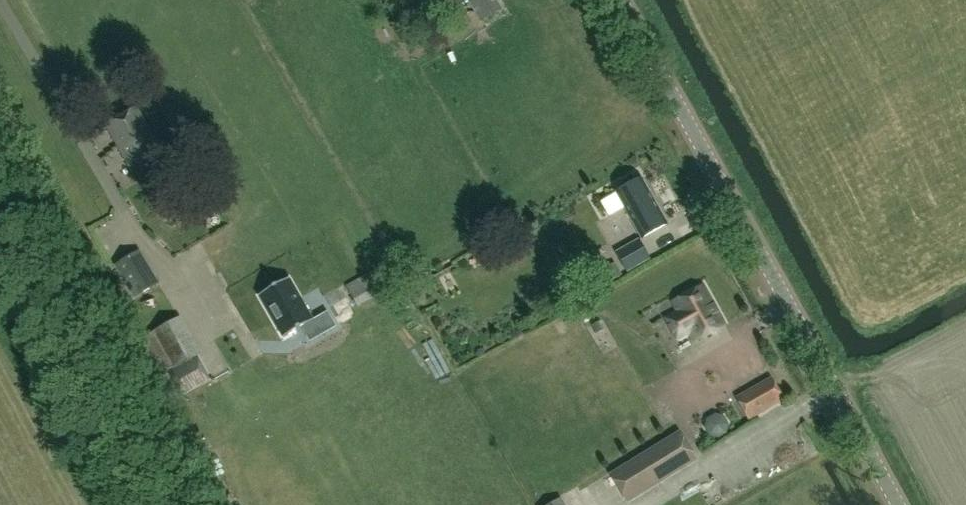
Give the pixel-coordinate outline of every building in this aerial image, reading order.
[(479,21),(500,9),(495,0),(468,0),(479,21)] [(137,109),(106,126),(133,176),(164,159),(137,109)] [(641,179),(616,193),(642,238),(667,224),(641,179)] [(595,195),(601,213),(620,206),(613,188),(595,195)] [(627,273),(650,259),(639,240),(615,253),(627,273)] [(140,251),(114,266),(134,299),(159,284),(140,251)] [(621,276),(614,262),(601,269),(604,273),(587,281),(592,291),(621,276)] [(374,271),(346,286),(357,307),(385,291),(374,271)] [(256,291),(280,333),(309,316),(285,274),(256,291)] [(677,342),(689,335),(693,342),(724,325),(703,286),(672,303),(677,312),(665,318),(677,342)] [(174,304),(131,328),(160,379),(168,374),(198,357),(202,355),(174,304)] [(408,313),(400,318),(409,335),(418,330),(408,313)] [(198,357),(168,374),(181,397),(212,380),(198,357)] [(749,421),(784,400),(771,378),(736,398),(749,421)] [(704,427),(708,436),(718,438),(726,433),(728,424),(723,416),(714,414),(706,419),(704,427)] [(681,430),(612,472),(629,500),(698,458),(681,430)]
